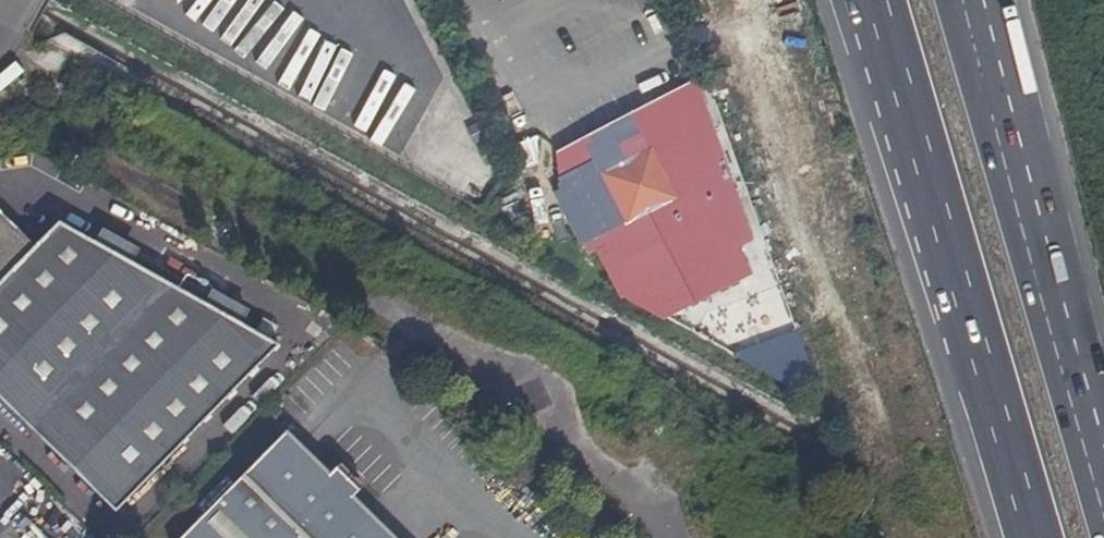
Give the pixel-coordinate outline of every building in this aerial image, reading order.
[(553,155),(553,181),(554,193),(585,256),(592,252),(621,299),(665,323),(751,272),(742,249),(755,241),(703,94),(687,84),(553,155)] [(278,344),(58,223),(35,247),(0,213),(0,400),(104,501),(95,510),(113,528),(122,519),(114,511),(278,344)] [(287,431),(181,537),(388,537),(371,521),(375,518),(353,497),(357,493),(356,492),(356,482),(357,481),(345,470),(345,471),(335,471),(334,470),(330,474),(309,453),(306,456),(287,438),(290,434),(287,431)]
